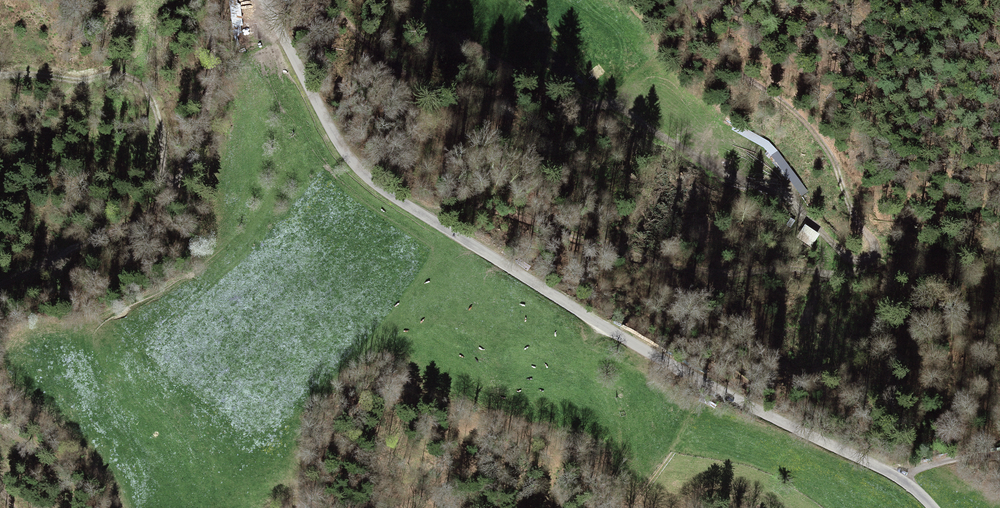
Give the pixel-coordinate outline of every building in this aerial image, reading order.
[(805,229),(800,236),(810,244),(815,236),(805,229)]
